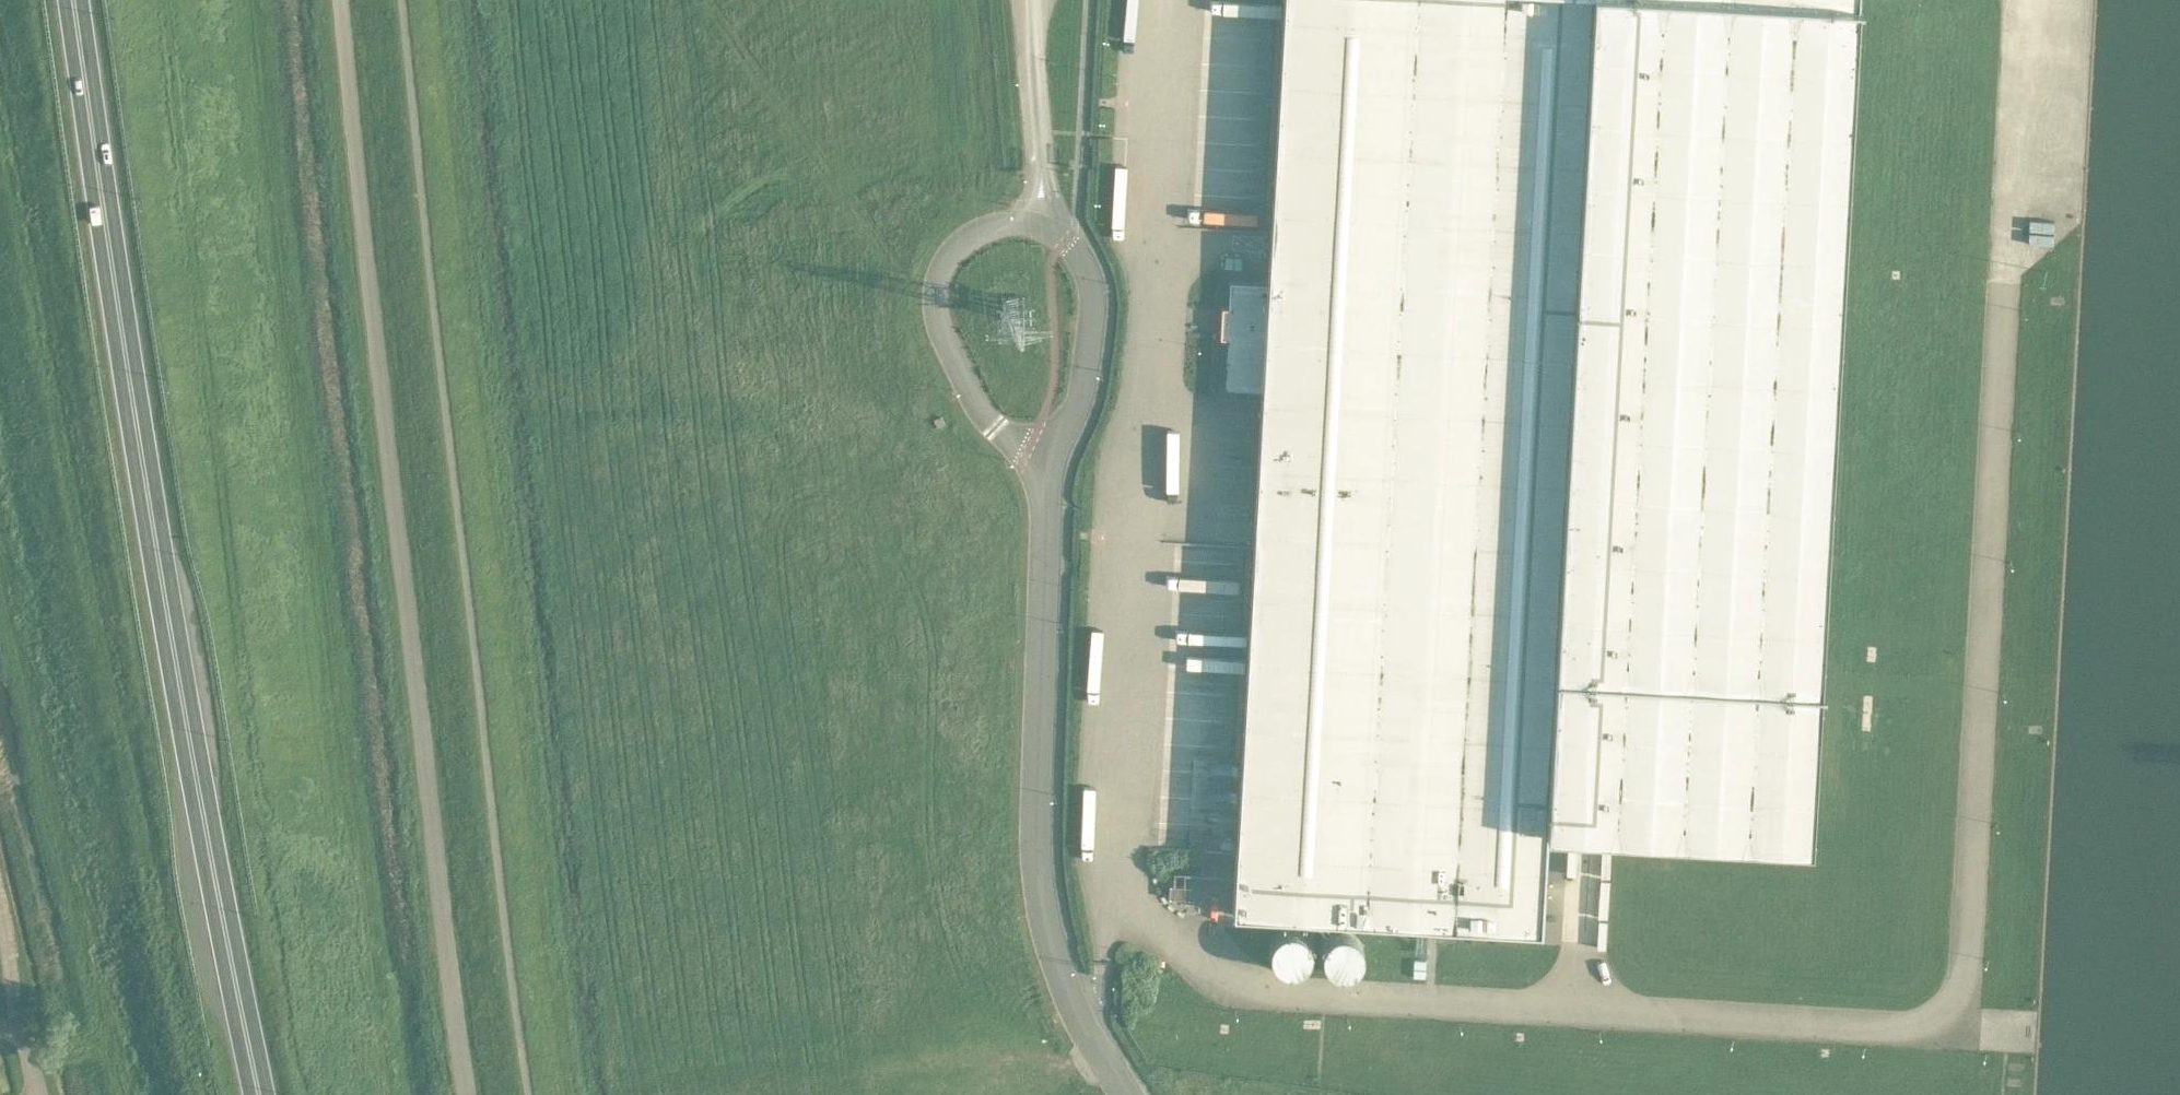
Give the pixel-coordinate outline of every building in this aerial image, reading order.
[(1225,330),(1222,385),(1260,387),(1252,521),(1231,911),(1539,928),(1545,824),(1807,839),(1816,681),(1819,681),(1819,678),(1816,678),(1851,51),(1850,51),(1853,0),(1281,0),(1266,280),(1228,277),(1225,330)] [(1210,83),(1258,84),(1258,65),(1211,64),(1210,83)] [(943,420),(939,412),(932,416),(936,424),(943,420)] [(1214,480),(1212,493),(1233,496),(1234,483),(1214,480)] [(1224,639),(1224,544),(1171,543),(1170,642),(1196,642),(1196,639),(1224,639)] [(1565,870),(1574,871),(1576,834),(1567,833),(1565,870)] [(1607,873),(1609,836),(1600,835),(1598,872),(1607,873)] [(1163,890),(1184,889),(1184,871),(1162,871),(1163,890)] [(1604,913),(1606,876),(1598,876),(1596,913),(1604,913)] [(1218,900),(1197,899),(1196,912),(1218,913),(1218,900)] [(1603,944),(1604,917),(1597,916),(1595,944),(1603,944)] [(1272,959),(1279,965),(1288,967),(1297,965),(1304,959),(1308,951),(1308,942),(1305,933),(1297,928),(1288,926),(1279,928),(1272,933),(1268,942),(1268,951),(1272,959)] [(1322,958),(1327,965),(1336,969),(1345,969),(1353,965),(1359,958),(1361,949),(1359,940),(1353,933),(1345,929),(1336,929),(1328,933),(1322,940),(1320,949),(1322,958)]
